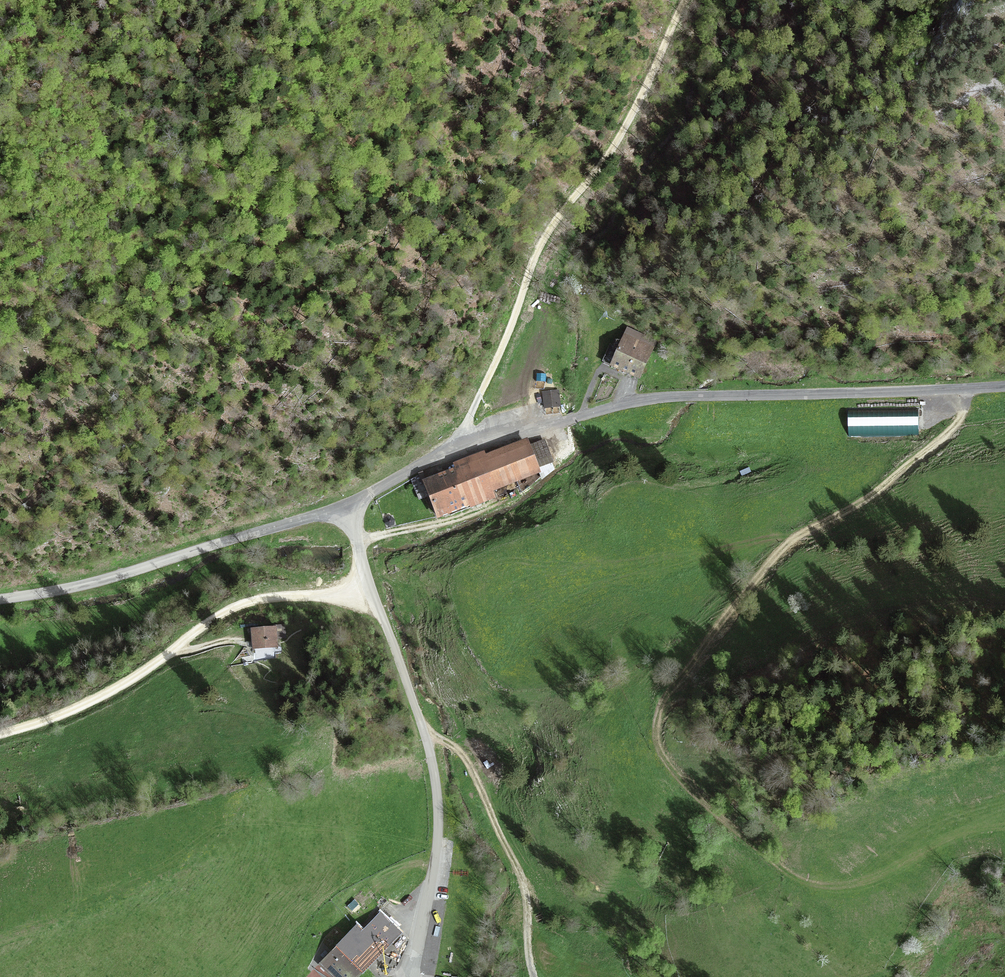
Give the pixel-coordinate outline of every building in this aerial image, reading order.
[(613,367),(644,380),(657,347),(626,335),(613,367)] [(562,391),(544,393),(545,409),(563,408),(562,391)] [(532,439),(428,481),(442,516),(546,474),(532,439)] [(282,626),(253,628),(255,650),(283,648),(282,626)] [(323,964),(335,976),(362,976),(384,956),(394,958),(404,937),(385,917),(368,934),(362,928),(323,964)]
